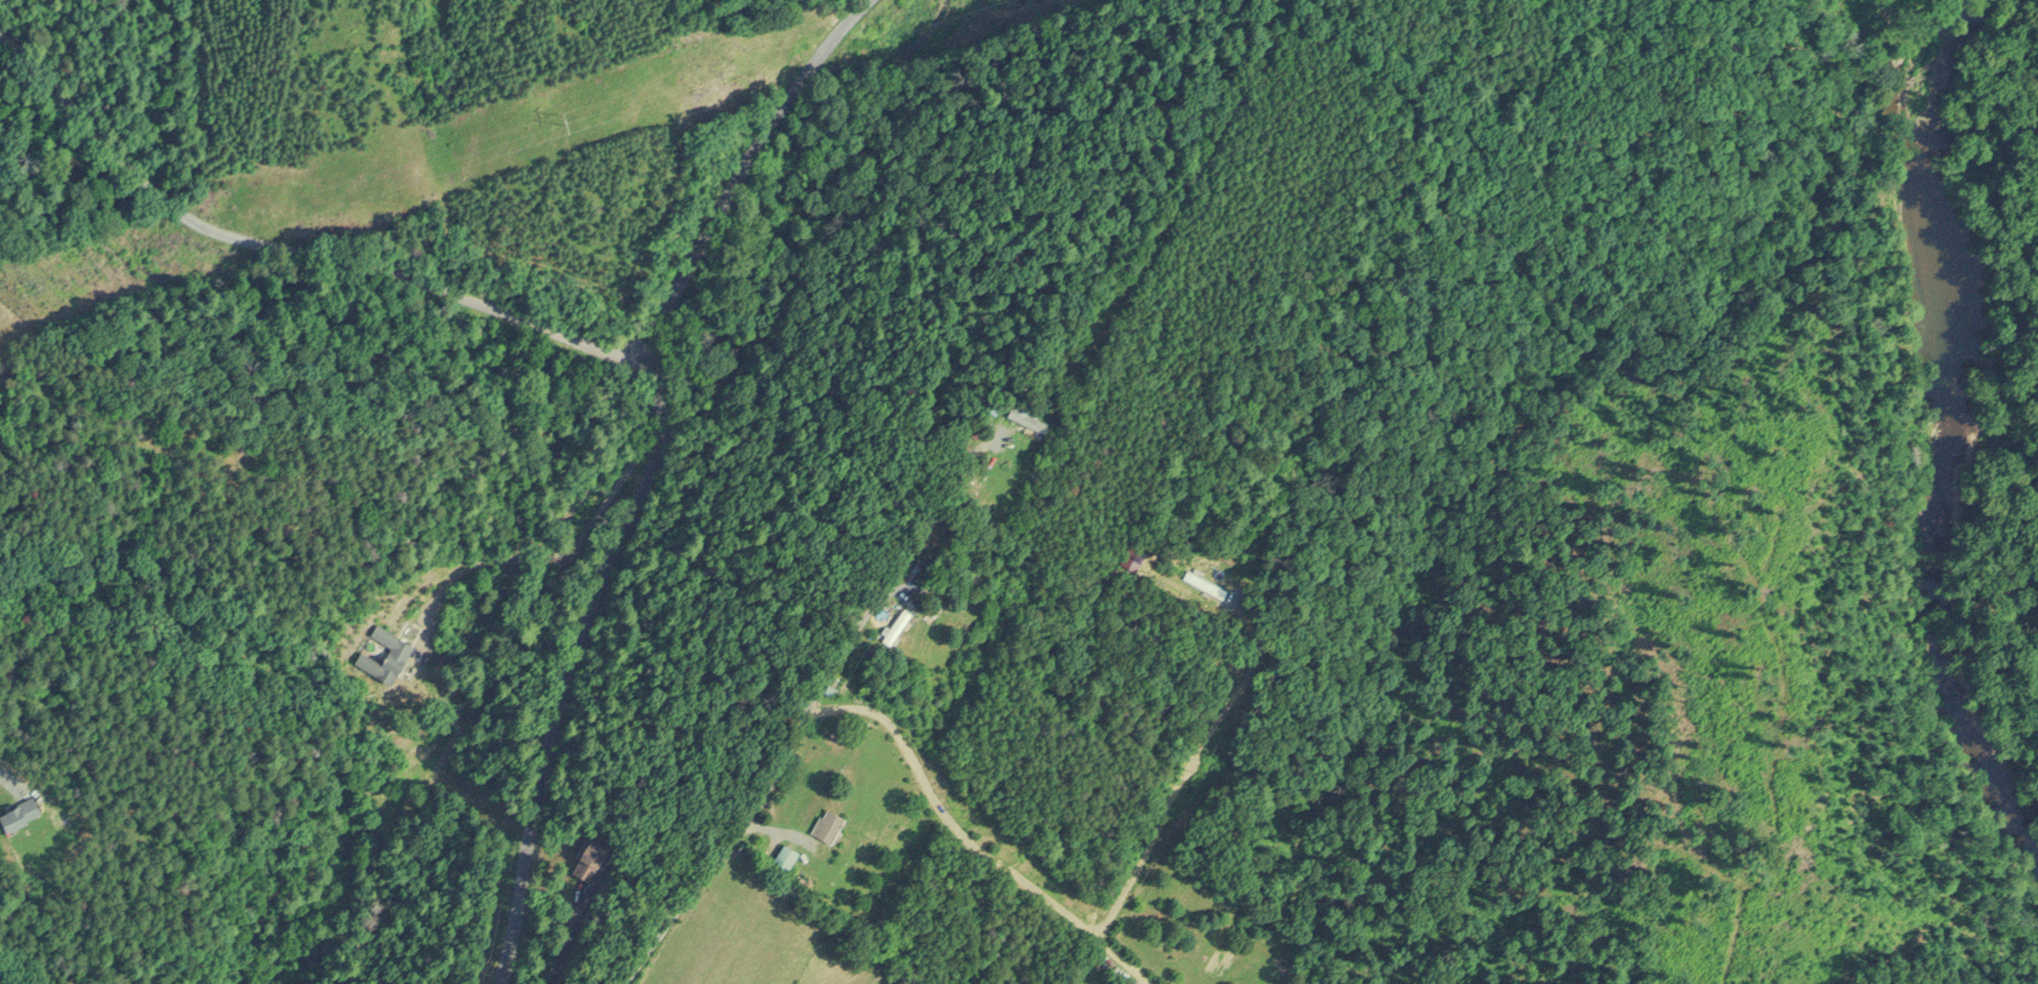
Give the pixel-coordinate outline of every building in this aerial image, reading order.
[(1048,421),(1010,403),(1004,416),(1042,433),(1048,421)] [(910,614),(899,607),(878,638),(889,646),(910,614)] [(350,664),(386,683),(408,643),(372,623),(366,636),(384,646),(376,660),(358,651),(350,664)] [(38,814),(30,796),(0,808),(0,829),(38,814)] [(842,817),(822,806),(808,833),(828,843),(842,817)] [(770,861),(786,869),(795,851),(779,843),(770,861)]
